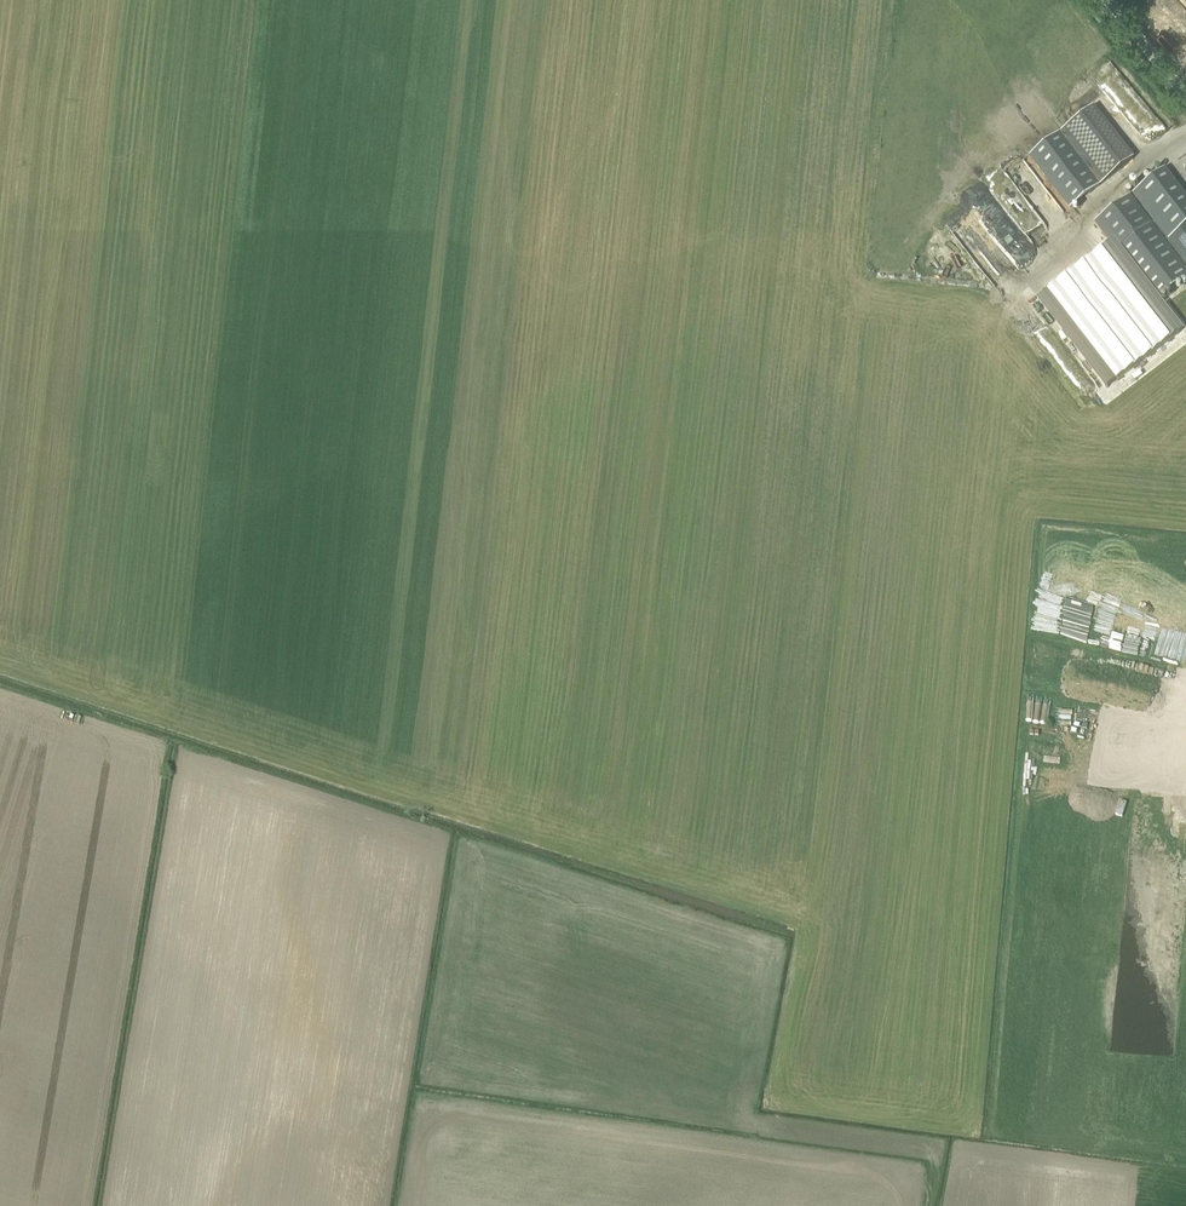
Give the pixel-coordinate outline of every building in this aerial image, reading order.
[(1098,186),(1058,134),(1030,156),(1070,208),(1098,186)] [(1185,277),(1185,197),(1175,183),(1172,185),(1164,175),(1136,196),(1134,193),(1095,222),(1147,292),(1155,302),(1185,277)]
